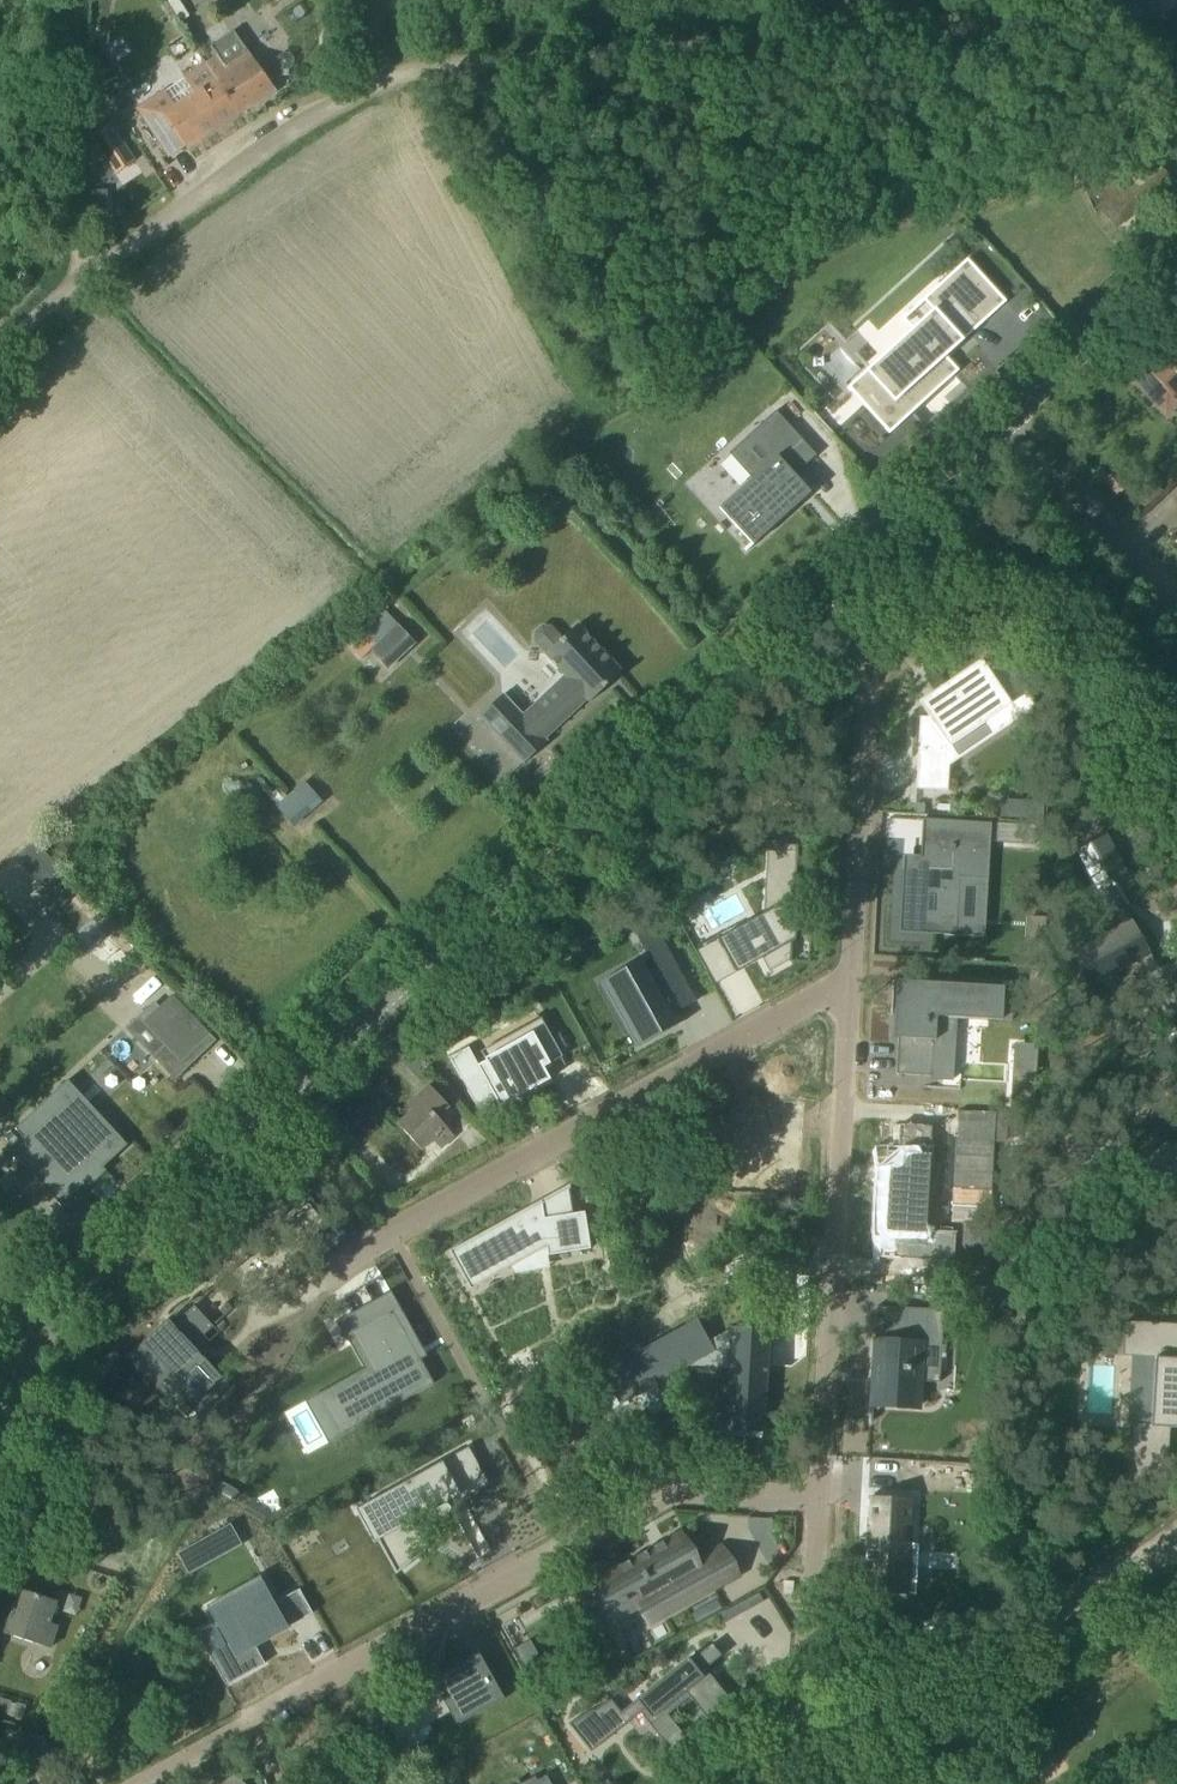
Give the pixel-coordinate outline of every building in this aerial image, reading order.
[(201,10),(196,0),(169,0),(180,21),(201,10)] [(218,55),(206,63),(217,81),(239,112),(275,89),(248,50),(247,50),(233,31),(211,46),(218,55)] [(206,63),(185,77),(196,94),(174,108),(163,91),(138,108),(138,107),(137,108),(169,156),(186,145),(187,147),(239,112),(217,81),(206,63)] [(92,137),(115,172),(133,160),(110,126),(109,126),(104,118),(89,128),(94,136),(92,137)] [(1154,161),(1101,206),(1117,225),(1171,180),(1154,161)] [(936,313),(872,371),(884,385),(863,404),(890,433),(955,374),(942,359),(946,356),(973,331),(965,323),(998,293),(980,273),(967,259),(923,299),(933,310),(936,313)] [(1134,383),(1153,403),(1167,389),(1176,399),(1176,398),(1176,343),(1148,369),(1149,370),(1134,383)] [(719,508),(735,525),(751,543),(745,549),(747,551),(753,545),(804,499),(810,493),(800,482),(794,475),(816,455),(775,411),(746,437),(769,462),(752,478),(730,498),(719,508)] [(1133,494),(1144,505),(1160,491),(1149,479),(1133,494)] [(561,639),(551,628),(542,627),(536,633),(536,641),(547,653),(546,654),(566,676),(523,716),(503,694),(480,716),(524,763),(547,742),(544,739),(587,698),(590,701),(622,672),(577,624),(561,639)] [(387,669),(405,652),(415,642),(399,625),(371,651),(387,669)] [(948,745),(982,721),(991,734),(1032,704),(998,658),(983,670),(980,666),(935,698),(940,705),(930,712),(936,719),(918,718),(914,791),(946,792),(948,745)] [(287,796),(279,787),(269,796),(276,805),(275,806),(294,827),(323,802),(304,781),(287,796)] [(1020,802),(1019,819),(1043,821),(1044,804),(1020,802)] [(961,822),(960,835),(991,837),(992,822),(961,821),(961,822)] [(800,956),(824,941),(824,944),(826,944),(833,827),(831,827),(831,830),(806,829),(802,894),(773,910),(800,956)] [(917,874),(902,873),(902,869),(900,869),(896,933),(940,936),(941,918),(954,919),(957,879),(979,880),(982,843),(919,838),(917,874)] [(1068,955),(1088,992),(1135,967),(1143,981),(1141,982),(1174,1043),(1176,1042),(1175,1040),(1176,1039),(1176,974),(1172,965),(1153,975),(1145,961),(1149,959),(1129,922),(1126,924),(1119,910),(1137,900),(1104,838),(1073,855),(1106,917),(1108,915),(1116,930),(1068,955)] [(643,1041),(675,1023),(668,1011),(675,1008),(678,1012),(696,1002),(661,941),(643,951),(653,970),(647,973),(641,963),(609,981),(643,1041)] [(898,981),(893,1075),(930,1077),(933,1018),(953,1019),(1007,1022),(1009,987),(898,981)] [(207,1033),(174,997),(148,1020),(181,1057),(207,1033)] [(504,1113),(514,1106),(509,1098),(523,1089),(528,1097),(552,1081),(544,1069),(540,1071),(538,1067),(545,1062),(530,1040),(478,1073),(504,1113)] [(1011,1104),(1011,1106),(1034,1108),(1038,1059),(1036,1059),(1014,1057),(1011,1104)] [(398,1124),(422,1150),(436,1137),(446,1148),(456,1138),(437,1117),(449,1107),(429,1085),(417,1097),(421,1102),(398,1124)] [(83,1172),(83,1171),(90,1164),(91,1165),(93,1163),(93,1162),(115,1140),(109,1133),(111,1132),(109,1130),(107,1131),(92,1116),(94,1115),(92,1113),(77,1128),(44,1094),(10,1127),(16,1133),(14,1135),(15,1137),(13,1139),(8,1134),(0,1142),(0,1146),(31,1177),(32,1176),(31,1174),(41,1164),(43,1166),(44,1165),(45,1166),(46,1164),(68,1186),(81,1174),(83,1172)] [(922,1211),(922,1207),(918,1206),(923,1121),(896,1120),(896,1129),(884,1129),(884,1127),(883,1127),(882,1145),(885,1145),(882,1209),(922,1211)] [(1163,1169),(1176,1173),(1176,1149),(1170,1146),(1163,1169)] [(582,1214),(571,1215),(541,1219),(540,1208),(526,1215),(525,1213),(452,1253),(450,1250),(449,1251),(470,1289),(472,1288),(470,1285),(507,1264),(544,1244),(545,1256),(587,1251),(582,1214)] [(928,1210),(926,1236),(948,1237),(948,1239),(950,1239),(950,1235),(945,1235),(946,1213),(952,1213),(952,1209),(949,1209),(949,1211),(928,1210)] [(164,1314),(88,1387),(89,1389),(104,1374),(124,1395),(145,1374),(150,1378),(169,1360),(186,1379),(182,1383),(195,1396),(219,1373),(189,1342),(229,1304),(223,1297),(221,1299),(226,1304),(208,1320),(192,1302),(211,1284),(209,1283),(169,1320),(164,1314)] [(872,1401),(921,1404),(922,1377),(924,1341),(942,1342),(944,1306),(906,1304),(904,1338),(875,1336),(873,1372),(877,1372),(877,1379),(873,1379),(872,1401)] [(372,1375),(322,1404),(341,1438),(431,1388),(389,1314),(350,1336),(372,1375)] [(643,1360),(616,1375),(616,1377),(617,1377),(629,1398),(620,1403),(621,1405),(637,1396),(637,1397),(658,1385),(657,1384),(691,1365),(728,1368),(725,1420),(725,1430),(727,1430),(727,1421),(764,1423),(763,1432),(765,1432),(765,1423),(771,1329),(769,1329),(768,1342),(759,1341),(760,1331),(732,1329),(732,1326),(731,1326),(731,1329),(710,1340),(698,1318),(637,1352),(638,1354),(639,1354),(643,1360)] [(1171,1428),(1176,1428),(1176,1324),(1129,1320),(1126,1355),(1158,1358),(1153,1425),(1135,1423),(1130,1486),(1167,1489),(1171,1428)] [(421,1519),(456,1500),(458,1505),(486,1489),(466,1451),(352,1513),(353,1514),(357,1512),(369,1535),(382,1528),(404,1568),(424,1552),(408,1522),(419,1516),(421,1519)] [(271,1497),(243,1513),(266,1526),(282,1517),(271,1497)] [(900,1554),(908,1555),(909,1529),(911,1530),(912,1517),(910,1517),(911,1512),(912,1512),(912,1503),(910,1503),(910,1504),(870,1501),(870,1500),(868,1500),(866,1528),(871,1528),(870,1543),(866,1543),(863,1596),(865,1596),(865,1595),(883,1596),(883,1597),(884,1598),(884,1596),(893,1597),(893,1598),(894,1598),(894,1597),(914,1598),(915,1571),(899,1570),(900,1554)] [(231,1523),(177,1553),(180,1557),(181,1556),(180,1554),(212,1536),(223,1555),(242,1544),(231,1523)] [(649,1602),(659,1620),(710,1591),(695,1563),(693,1564),(677,1537),(660,1547),(659,1545),(650,1550),(651,1552),(643,1556),(642,1555),(633,1560),(634,1561),(626,1566),(625,1564),(616,1569),(616,1571),(606,1577),(627,1614),(649,1602)] [(20,1623),(15,1636),(50,1648),(57,1625),(49,1622),(56,1600),(19,1588),(8,1619),(20,1623)] [(265,1665),(254,1647),(260,1643),(258,1641),(265,1637),(267,1639),(285,1629),(271,1605),(265,1596),(217,1624),(231,1649),(215,1658),(230,1683),(225,1686),(226,1688),(265,1665)] [(688,1657),(637,1699),(652,1718),(685,1691),(704,1714),(681,1732),(696,1751),(727,1726),(717,1713),(732,1701),(705,1668),(722,1655),(712,1643),(691,1660),(688,1657)] [(365,1720),(366,1720),(365,1718),(326,1739),(336,1757),(342,1753),(346,1759),(369,1746),(371,1750),(379,1745),(382,1752),(405,1739),(407,1742),(429,1729),(435,1740),(458,1728),(433,1682),(416,1691),(416,1690),(387,1706),(388,1708),(391,1706),(395,1712),(369,1726),(365,1720)] [(238,1774),(220,1783),(243,1783),(238,1774)]
